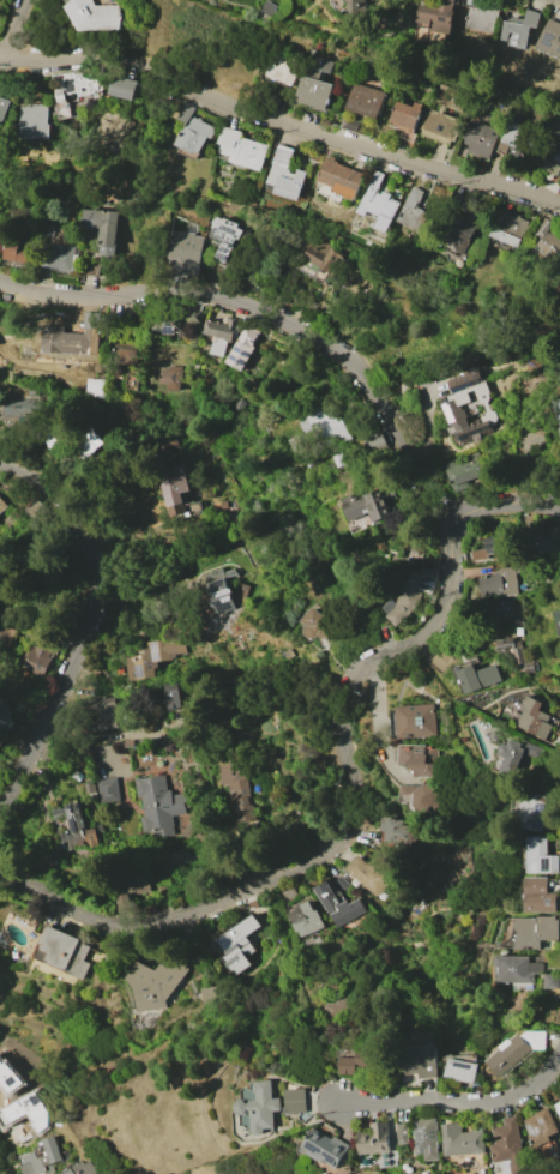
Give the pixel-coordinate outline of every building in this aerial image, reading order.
[(65,6),(72,0),(94,0),(97,7),(120,6),(124,17),(121,30),(79,31),(65,6)] [(260,10),(266,0),(268,0),(278,6),(272,17),(260,10)] [(349,4),(346,0),(368,0),(371,4),(357,14),(356,13),(353,16),(345,7),(349,4)] [(436,8),(438,0),(454,0),(452,11),(453,11),(450,35),(428,31),(429,24),(416,22),(419,5),(436,8)] [(468,6),(478,7),(480,5),(498,7),(494,32),(465,28),(468,6)] [(504,20),(510,22),(511,17),(524,19),(526,8),(541,13),(538,28),(531,25),(526,49),(506,46),(507,40),(500,38),(504,20)] [(549,18),(559,23),(559,55),(537,44),(549,18)] [(445,31),(416,29),(415,39),(445,41),(445,31)] [(273,49),(302,58),(294,83),(266,74),(273,49)] [(331,73),(307,66),(312,52),(335,59),(331,73)] [(100,73),(102,92),(77,97),(76,91),(71,92),(71,95),(64,95),(65,101),(56,103),(50,74),(76,72),(100,73)] [(112,74),(137,82),(132,100),(107,94),(112,74)] [(302,74),(333,84),(330,98),(331,98),(330,103),(327,103),(326,109),(326,112),(311,107),(311,104),(300,102),(301,96),(297,95),(302,74)] [(353,82),(385,91),(377,118),(345,108),(353,82)] [(426,108),(435,112),(438,104),(432,102),(438,84),(465,94),(459,112),(442,106),(440,113),(462,120),(454,140),(451,139),(450,144),(419,133),(421,128),(419,128),(426,108)] [(2,121),(0,120),(0,96),(10,100),(2,121)] [(396,101),(411,106),(413,101),(421,103),(411,132),(387,125),(396,101)] [(18,103),(46,104),(46,124),(48,124),(47,138),(18,138),(18,103)] [(185,122),(176,118),(185,103),(194,108),(191,115),(216,128),(211,138),(207,137),(199,152),(195,151),(193,153),(174,143),(185,122)] [(468,119),(499,128),(489,158),(466,150),(468,145),(460,142),(468,119)] [(508,120),(538,132),(530,153),(529,152),(525,161),(496,149),(508,120)] [(222,126),(241,131),(240,137),(267,145),(259,170),(229,161),(230,156),(218,152),(221,144),(217,143),(222,126)] [(277,145),(294,149),(287,171),(295,174),(296,169),(306,171),(297,199),(273,192),(276,185),(266,182),(277,145)] [(544,151),(559,157),(559,177),(542,169),(544,163),(541,161),(544,151)] [(325,157),(329,158),(330,156),(335,157),(333,161),(365,173),(354,199),(331,191),(332,187),(317,181),(325,157)] [(374,170),(384,174),(375,192),(380,193),(383,189),(391,193),(389,198),(399,203),(386,233),(374,227),(379,216),(367,211),(365,216),(356,211),(374,170)] [(411,186),(423,191),(416,207),(429,212),(421,231),(397,221),(411,186)] [(483,215),(464,254),(444,245),(463,205),(483,215)] [(83,209),(118,211),(115,255),(97,254),(100,229),(82,228),(83,209)] [(499,209),(512,215),(512,213),(529,221),(517,247),(487,234),(499,209)] [(212,223),(210,223),(211,219),(213,219),(215,216),(222,219),(223,217),(237,223),(236,228),(242,230),(239,239),(235,237),(233,243),(234,245),(228,261),(216,257),(222,241),(207,235),(212,223)] [(552,229),(559,233),(559,255),(559,254),(554,260),(531,247),(535,240),(531,239),(544,216),(555,222),(552,229)] [(170,230),(194,233),(194,235),(203,236),(199,269),(182,267),(183,259),(168,258),(170,230)] [(313,237),(299,264),(335,284),(331,293),(355,306),(369,282),(341,265),(345,255),(313,237)] [(5,240),(18,242),(18,248),(34,251),(32,264),(1,258),(5,240)] [(42,243),(73,246),(72,271),(59,271),(59,266),(41,265),(42,243)] [(550,284),(559,271),(559,291),(550,284)] [(187,309),(201,309),(200,323),(186,321),(187,309)] [(43,324),(64,325),(62,331),(84,332),(84,327),(83,327),(84,311),(100,312),(97,354),(86,354),(86,360),(77,360),(77,357),(43,356),(43,351),(42,351),(43,324)] [(182,331),(151,330),(152,313),(183,315),(182,331)] [(205,319),(227,324),(228,317),(237,319),(231,341),(228,339),(223,357),(210,354),(213,342),(216,342),(217,337),(201,333),(205,319)] [(246,324),(259,331),(252,345),(254,347),(242,371),(225,361),(246,324)] [(138,343),(138,365),(112,363),(112,342),(138,343)] [(180,366),(179,390),(164,390),(164,384),(158,384),(158,369),(165,371),(165,366),(180,366)] [(495,413),(499,422),(490,426),(493,432),(481,437),(482,439),(476,441),(475,439),(463,444),(462,440),(458,441),(456,433),(446,437),(442,429),(451,426),(442,403),(451,401),(450,396),(454,393),(450,379),(477,368),(482,380),(484,380),(489,393),(488,393),(490,397),(488,402),(490,410),(495,413)] [(85,378),(106,379),(104,399),(84,391),(85,378)] [(452,401),(450,382),(436,384),(438,403),(452,401)] [(549,399),(559,396),(559,430),(549,399)] [(5,416),(4,399),(37,397),(38,415),(5,416)] [(338,414),(350,439),(332,448),(319,423),(338,414)] [(102,442),(83,459),(70,445),(89,428),(102,442)] [(379,428),(387,447),(369,454),(361,435),(379,428)] [(48,452),(41,438),(58,429),(65,444),(48,452)] [(297,435),(302,446),(293,451),(288,439),(297,435)] [(458,458),(460,465),(472,462),(470,454),(478,451),(487,474),(466,481),(469,487),(468,487),(469,492),(456,495),(445,463),(458,458)] [(175,468),(177,476),(186,474),(191,490),(183,492),(183,494),(182,494),(187,512),(171,516),(159,472),(175,468)] [(349,469),(354,476),(343,482),(338,475),(349,469)] [(339,498),(350,494),(351,498),(380,486),(392,516),(354,531),(339,498)] [(36,500),(44,510),(32,520),(23,511),(36,500)] [(471,560),(470,549),(483,548),(482,535),(499,532),(499,529),(511,528),(514,555),(501,558),(501,552),(487,554),(487,558),(471,560)] [(393,607),(398,594),(401,595),(407,577),(409,578),(411,571),(415,572),(415,566),(438,565),(438,580),(435,580),(430,594),(419,590),(410,612),(395,626),(385,615),(393,607)] [(203,573),(221,566),(234,603),(215,610),(203,573)] [(513,566),(517,594),(502,596),(501,594),(478,596),(476,578),(483,577),(483,574),(498,572),(498,568),(513,566)] [(495,629),(522,626),(519,599),(492,603),(495,629)] [(314,607),(338,631),(327,642),(319,633),(313,638),(313,639),(312,640),(307,638),(303,633),(303,628),(307,626),(301,620),(314,607)] [(512,637),(513,648),(522,646),(524,662),(514,664),(512,655),(511,655),(510,650),(494,654),(493,640),(512,637)] [(140,655),(139,649),(149,649),(149,642),(185,638),(186,652),(175,654),(176,657),(171,657),(171,660),(157,661),(158,667),(155,668),(155,676),(130,679),(127,656),(140,655)] [(54,651),(32,643),(23,668),(44,676),(54,651)] [(524,674),(523,663),(532,662),(534,672),(524,674)] [(459,664),(460,668),(472,663),(475,670),(495,663),(501,680),(464,693),(458,679),(456,680),(451,667),(452,664),(457,663),(459,664)] [(165,697),(164,684),(176,682),(179,708),(167,709),(167,703),(164,704),(163,697),(165,697)] [(113,696),(115,706),(114,706),(116,728),(90,732),(89,721),(98,720),(96,709),(88,710),(86,699),(113,696)] [(544,740),(516,724),(523,710),(520,709),(528,696),(542,703),(538,710),(549,716),(547,722),(552,724),(544,740)] [(0,699),(0,730),(13,730),(13,699),(0,699)] [(397,709),(397,706),(434,703),(436,734),(399,737),(398,735),(393,735),(391,709),(397,709)] [(542,747),(537,759),(524,753),(513,778),(499,772),(505,758),(498,755),(502,745),(506,746),(510,739),(525,745),(526,741),(542,747)] [(401,743),(439,746),(438,777),(421,777),(409,763),(399,763),(401,743)] [(245,752),(248,778),(246,779),(249,805),(253,805),(255,820),(234,824),(228,784),(222,785),(218,766),(228,764),(227,754),(245,752)] [(553,754),(559,758),(559,765),(558,771),(547,767),(553,754)] [(133,778),(136,797),(140,797),(143,815),(139,817),(143,839),(174,835),(170,815),(187,812),(183,790),(167,793),(163,773),(133,778)] [(98,803),(120,800),(116,777),(95,779),(98,803)] [(401,784),(438,787),(438,818),(421,818),(409,805),(399,803),(401,784)] [(547,795),(541,831),(512,827),(518,790),(547,795)] [(79,802),(50,807),(53,819),(67,815),(70,831),(65,832),(68,851),(98,845),(95,827),(85,830),(79,802)] [(409,845),(384,842),(385,831),(380,830),(381,814),(392,815),(391,819),(402,820),(401,825),(411,826),(409,845)] [(546,836),(546,855),(558,855),(558,873),(526,873),(526,836),(546,836)] [(356,855),(365,863),(372,856),(397,881),(389,889),(385,885),(374,897),(344,868),(356,855)] [(339,875),(351,889),(343,896),(331,883),(339,875)] [(523,891),(523,890),(524,878),(526,878),(526,877),(548,877),(548,892),(555,892),(555,902),(555,911),(523,910),(523,898),(523,897),(523,891)] [(326,880),(338,904),(345,899),(348,904),(357,898),(365,911),(336,927),(329,914),(327,915),(313,887),(326,880)] [(295,910),(294,907),(297,904),(297,903),(300,902),(301,904),(309,901),(314,910),(317,909),(324,927),(299,938),(293,923),(294,923),(289,913),(295,910)] [(251,914),(259,926),(243,937),(254,951),(248,955),(247,952),(242,956),(249,965),(235,975),(233,970),(230,973),(219,957),(235,947),(233,944),(223,951),(215,940),(251,914)] [(513,937),(518,917),(537,917),(537,916),(555,916),(555,919),(558,919),(558,939),(541,939),(541,949),(516,949),(516,947),(501,947),(513,937)] [(52,925),(83,939),(83,941),(94,946),(88,961),(94,963),(86,980),(37,957),(52,925)] [(495,955),(529,956),(529,963),(543,963),(543,974),(534,973),(534,982),(499,982),(500,965),(495,965),(495,955)] [(139,961),(156,970),(167,957),(189,968),(167,1000),(168,1007),(139,1012),(137,987),(130,977),(139,961)] [(544,974),(559,974),(559,988),(544,988),(544,974)] [(203,988),(218,986),(221,1003),(205,1005),(203,988)] [(356,993),(363,1009),(337,1021),(330,1005),(356,993)] [(504,1048),(502,1046),(511,1038),(512,1040),(519,1032),(522,1035),(528,1030),(547,1030),(547,1049),(535,1049),(505,1077),(502,1074),(501,1076),(498,1072),(499,1071),(489,1061),(504,1048)] [(442,1043),(446,1077),(427,1078),(427,1073),(413,1074),(409,1046),(442,1043)] [(350,1056),(366,1058),(367,1049),(385,1049),(384,1067),(367,1066),(367,1074),(350,1074),(350,1056)] [(454,1058),(483,1064),(480,1083),(466,1080),(465,1086),(457,1085),(457,1084),(452,1083),(453,1077),(451,1077),(454,1058)] [(275,1134),(261,1136),(259,1113),(257,1113),(257,1100),(265,1100),(265,1092),(263,1092),(261,1083),(264,1083),(264,1080),(281,1079),(282,1098),(290,1097),(290,1110),(283,1110),(284,1127),(273,1128),(275,1134)] [(297,1107),(296,1090),(318,1088),(319,1112),(300,1114),(300,1115),(295,1115),(295,1107),(297,1107)] [(552,1108),(559,1126),(559,1132),(553,1136),(555,1140),(540,1148),(526,1120),(552,1108)] [(532,1172),(524,1173),(519,1173),(516,1160),(500,1162),(496,1144),(501,1144),(499,1127),(510,1125),(508,1119),(520,1115),(525,1138),(528,1138),(529,1143),(526,1143),(532,1172)] [(446,1116),(450,1160),(435,1161),(435,1152),(428,1154),(424,1119),(446,1116)] [(383,1133),(383,1122),(399,1121),(403,1151),(372,1155),(371,1134),(383,1133)] [(451,1124),(469,1122),(470,1132),(492,1130),(494,1151),(454,1156),(451,1124)] [(420,1124),(421,1144),(410,1145),(408,1124),(420,1124)] [(326,1127),(344,1138),(347,1136),(362,1145),(348,1168),(336,1160),(333,1163),(318,1154),(320,1150),(314,1146),(326,1127)] [(55,1170),(44,1173),(24,1173),(20,1164),(25,1163),(24,1156),(35,1152),(34,1148),(38,1146),(36,1142),(55,1136),(64,1160),(53,1163),(55,1170)] [(100,1172),(96,1173),(67,1173),(84,1162),(85,1164),(91,1160),(100,1172)]
